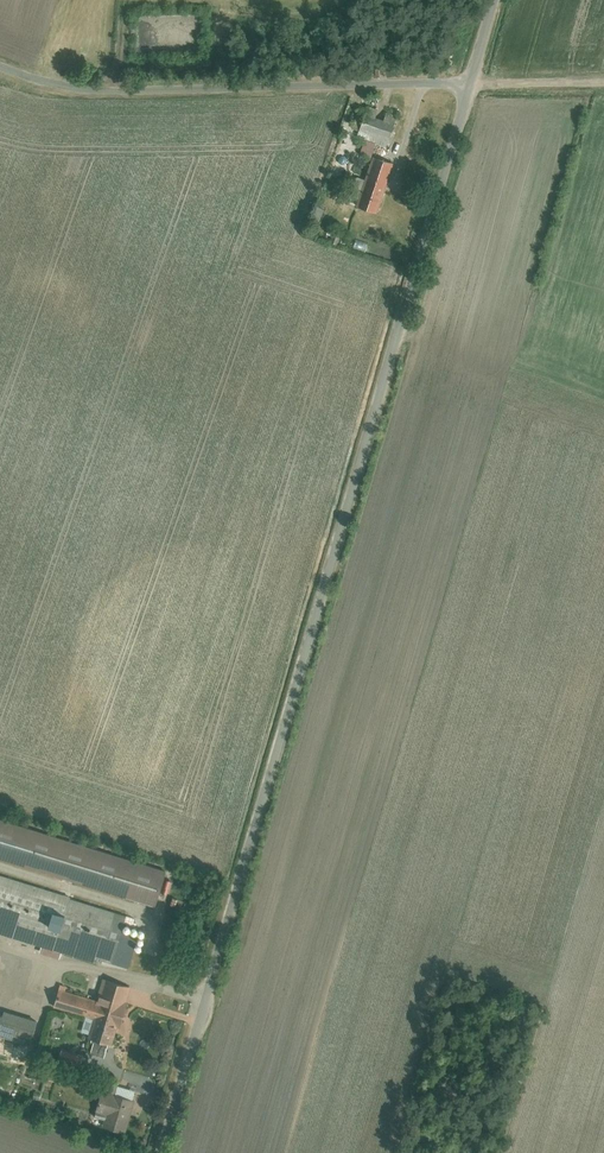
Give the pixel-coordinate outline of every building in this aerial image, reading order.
[(366,112),(357,135),(389,147),(398,123),(366,112)] [(374,160),(356,208),(375,215),(393,167),(374,160)] [(158,912),(170,873),(0,820),(0,862),(158,912)] [(109,966),(124,915),(0,877),(0,933),(109,966)] [(103,980),(98,997),(61,985),(54,1008),(91,1019),(83,1042),(115,1052),(127,1013),(125,1012),(132,989),(103,980)] [(11,1026),(37,1033),(41,1019),(15,1011),(11,1026)] [(107,1118),(104,1127),(123,1132),(133,1097),(116,1092),(113,1100),(93,1094),(87,1112),(107,1118)]
